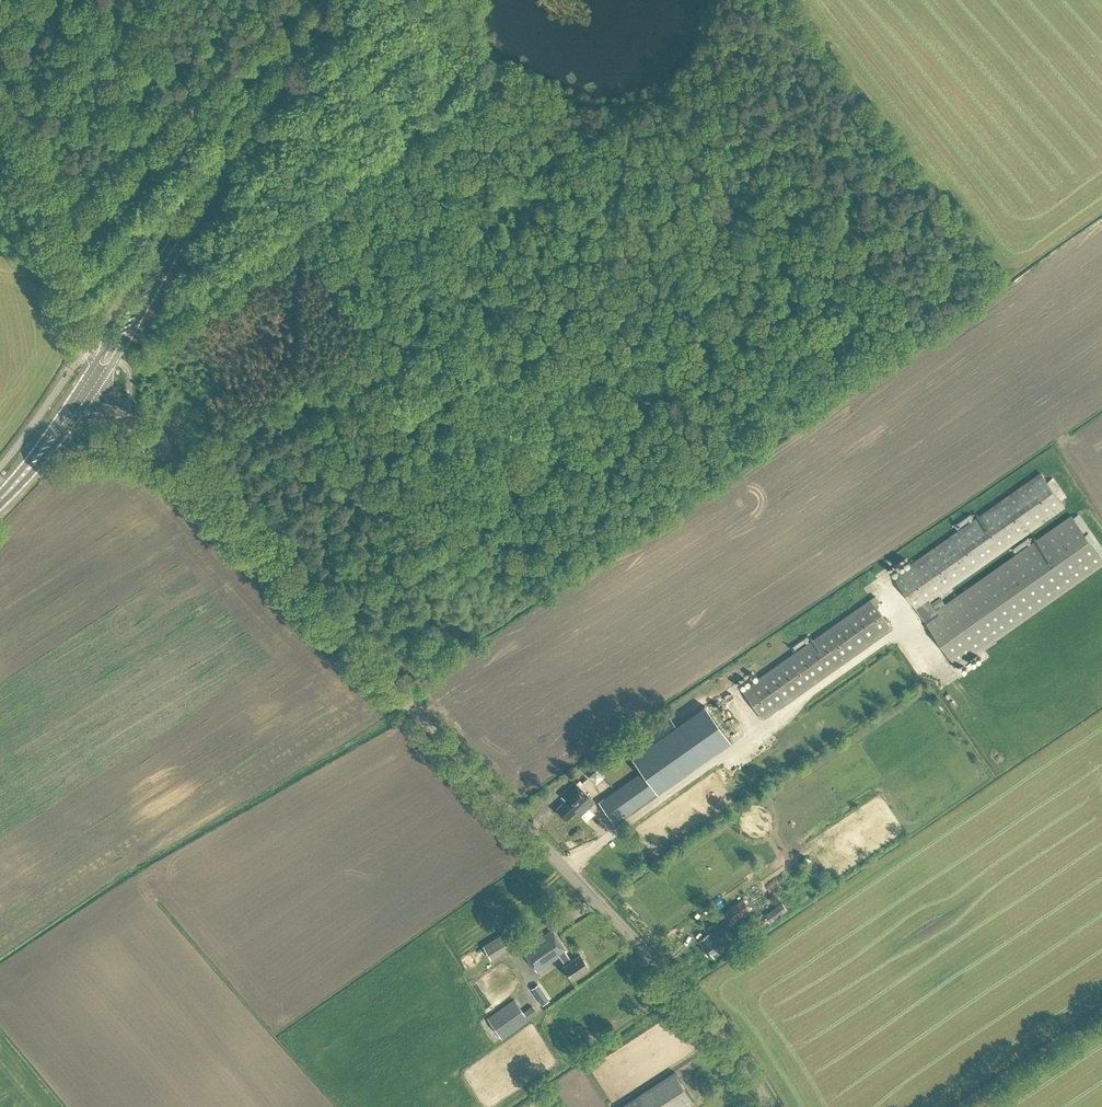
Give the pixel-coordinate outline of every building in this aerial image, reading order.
[(926,620),(958,667),(996,641),(995,640),(1101,565),(1101,546),(1079,512),(1074,516),(1072,513),(945,602),(939,594),(1064,506),(1056,494),(1062,490),(1053,477),(1047,481),(1041,473),(898,574),(895,576),(926,620)] [(971,514),(958,524),(960,527),(974,517),(971,514)] [(1029,536),(1013,547),(1015,551),(1031,540),(1029,536)] [(891,627),(876,605),(871,598),(742,689),(762,718),(891,627)] [(729,709),(599,800),(614,822),(744,731),(729,709)] [(636,738),(646,752),(678,728),(669,715),(636,738)] [(603,776),(596,769),(588,776),(596,783),(603,776)] [(565,799),(556,807),(567,819),(575,812),(579,816),(593,802),(573,781),(560,794),(565,799)] [(728,915),(733,922),(751,909),(743,898),(725,911),(728,915)] [(771,921),(788,909),(782,901),(765,913),(771,921)] [(724,929),(733,922),(728,915),(719,921),(721,925),(724,929)] [(703,946),(708,954),(710,952),(714,957),(724,950),(723,948),(733,941),(724,929),(721,925),(709,934),(708,933),(700,939),(705,945),(703,946)] [(518,941),(510,928),(483,945),(491,958),(518,941)] [(566,950),(552,929),(521,950),(535,970),(559,954),(565,963),(562,965),(571,978),(589,966),(580,953),(571,959),(565,951),(566,950)] [(540,982),(534,985),(543,1002),(549,999),(540,982)] [(527,1017),(536,1011),(531,1005),(523,1011),(513,998),(487,1017),(501,1038),(528,1019),(527,1017)] [(694,1100),(675,1071),(619,1106),(683,1106),(694,1100)]
